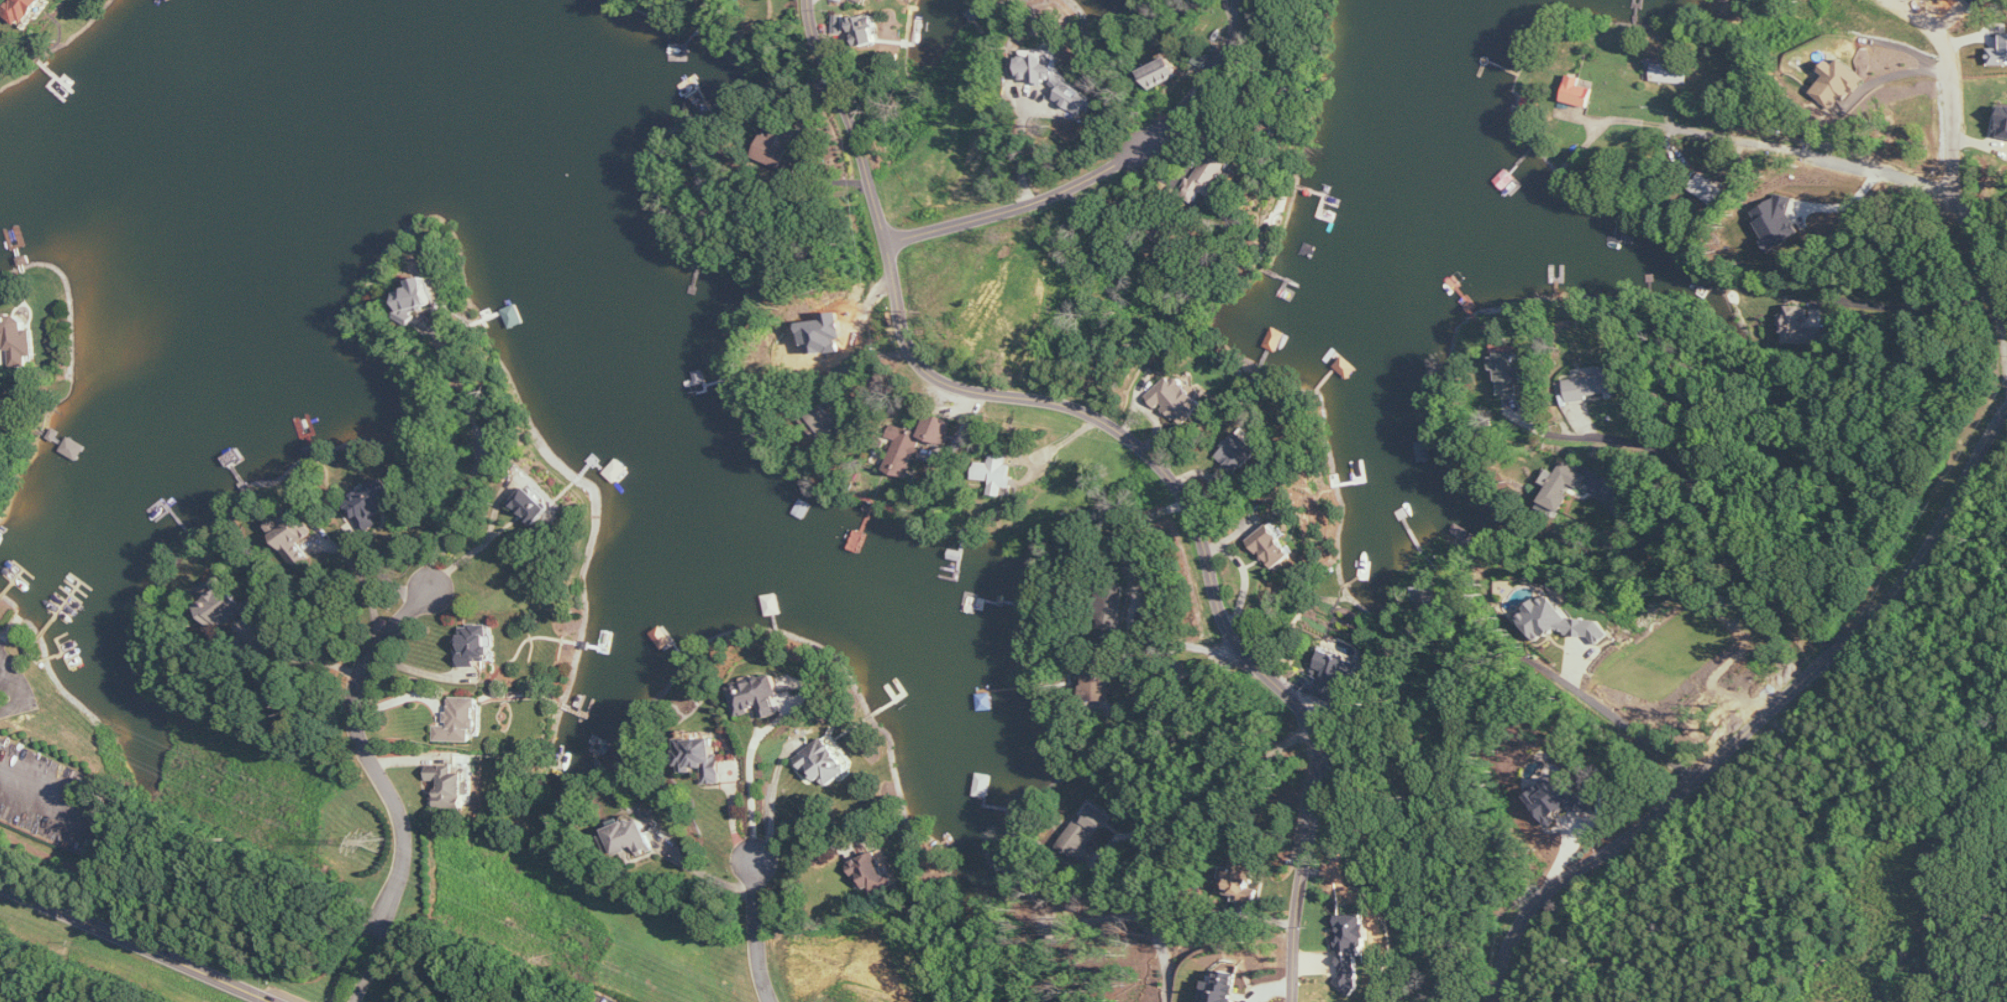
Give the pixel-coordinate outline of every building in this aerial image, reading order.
[(5,15),(28,28),(43,0),(13,0),(5,15)] [(845,15),(836,15),(836,33),(845,33),(845,15)] [(879,16),(855,17),(856,45),(880,44),(879,16)] [(2004,35),(2004,48),(1991,48),(1990,62),(2006,63),(2006,35),(2004,35)] [(1022,81),(1058,82),(1059,64),(1048,63),(1049,50),(1023,49),(1022,81)] [(1153,90),(1182,76),(1173,57),(1144,71),(1153,90)] [(1830,60),(1820,72),(1826,76),(1814,91),(1833,107),(1840,98),(1843,100),(1863,76),(1842,58),(1836,65),(1830,60)] [(1653,82),(1687,83),(1687,64),(1653,63),(1653,82)] [(1564,101),(1590,108),(1595,88),(1582,85),(1583,78),(1571,74),(1564,101)] [(1093,96),(1066,82),(1056,101),(1083,116),(1093,96)] [(2004,104),(1996,135),(2006,138),(2006,105),(2004,104)] [(775,137),(765,132),(755,155),(783,168),(800,130),(782,121),(775,137)] [(1203,191),(1215,198),(1234,162),(1210,149),(1186,196),(1198,202),(1203,191)] [(1732,194),(1703,173),(1691,189),(1720,210),(1732,194)] [(1754,209),(1770,248),(1803,235),(1787,196),(1754,209)] [(413,280),(415,288),(401,292),(405,312),(435,305),(429,277),(413,280)] [(1825,328),(1810,328),(1810,306),(1789,306),(1789,313),(1784,313),(1785,344),(1825,344),(1825,328)] [(31,366),(30,355),(37,355),(35,328),(28,329),(27,315),(0,317),(0,345),(11,344),(13,367),(31,366)] [(1265,346),(1278,352),(1287,333),(1274,327),(1265,346)] [(1521,353),(1494,353),(1494,370),(1501,370),(1501,396),(1521,396),(1521,353)] [(1621,392),(1618,365),(1599,367),(1600,378),(1567,381),(1569,403),(1589,400),(1589,395),(1621,392)] [(1158,408),(1164,404),(1181,425),(1205,407),(1181,378),(1175,382),(1171,377),(1148,396),(1158,408)] [(812,419),(829,440),(843,429),(826,407),(812,419)] [(953,421),(926,413),(920,433),(893,425),(889,438),(897,440),(889,472),(912,478),(923,438),(947,444),(953,421)] [(1236,475),(1263,449),(1244,428),(1217,454),(1236,475)] [(992,495),(1006,496),(1007,488),(1015,488),(1015,476),(1011,476),(1012,465),(1008,465),(1008,455),(991,455),(990,463),(976,462),(975,480),(993,481),(992,495)] [(1590,475),(1563,462),(1558,474),(1550,470),(1544,483),(1550,485),(1540,505),(1562,515),(1575,487),(1582,490),(1590,475)] [(401,503),(385,476),(346,499),(362,526),(401,503)] [(539,524),(553,508),(528,487),(514,504),(539,524)] [(313,528),(291,508),(268,533),(305,568),(313,560),(297,545),(313,528)] [(1277,570),(1295,553),(1270,524),(1251,541),(1277,570)] [(246,604),(226,575),(215,583),(221,591),(200,606),(216,628),(229,619),(233,623),(244,615),(258,634),(272,623),(255,598),(246,604)] [(1414,586),(1419,617),(1443,613),(1439,583),(1414,586)] [(1117,643),(1123,597),(1106,594),(1099,641),(1117,643)] [(1601,621),(1572,618),(1555,597),(1550,596),(1542,602),(1538,601),(1521,613),(1521,618),(1539,642),(1546,636),(1551,637),(1562,628),(1567,635),(1592,638),(1597,645),(1611,635),(1601,621)] [(463,667),(482,668),(482,661),(494,662),(494,646),(491,646),(491,626),(474,625),(474,632),(465,632),(463,667)] [(1363,665),(1323,651),(1316,668),(1326,671),(1321,684),(1319,683),(1315,694),(1337,702),(1345,681),(1356,685),(1363,665)] [(1112,701),(1113,676),(1087,675),(1086,700),(1112,701)] [(740,715),(762,710),(765,719),(782,714),(777,696),(782,694),(777,676),(733,687),(740,715)] [(436,741),(474,742),(475,733),(482,733),(484,698),(451,697),(449,726),(436,726),(436,741)] [(806,773),(812,769),(821,784),(849,767),(841,754),(845,751),(840,743),(834,734),(796,757),(806,773)] [(681,739),(682,773),(696,772),(696,768),(706,768),(707,784),(722,784),(722,754),(716,754),(716,738),(681,739)] [(430,781),(441,781),(441,796),(435,796),(435,807),(469,808),(469,773),(464,772),(464,765),(445,765),(445,767),(431,767),(430,781)] [(1091,845),(1112,815),(1090,800),(1059,846),(1087,865),(1097,850),(1091,845)] [(654,849),(646,819),(602,832),(607,849),(615,847),(618,856),(623,855),(626,862),(637,859),(636,855),(654,849)] [(862,876),(870,895),(898,883),(884,849),(849,864),(855,879),(862,876)] [(1260,890),(1253,888),(1258,864),(1237,860),(1235,868),(1225,866),(1221,886),(1226,887),(1224,897),(1257,904),(1260,890)] [(1359,957),(1367,956),(1366,940),(1370,940),(1370,915),(1340,915),(1342,994),(1360,993),(1359,957)]
